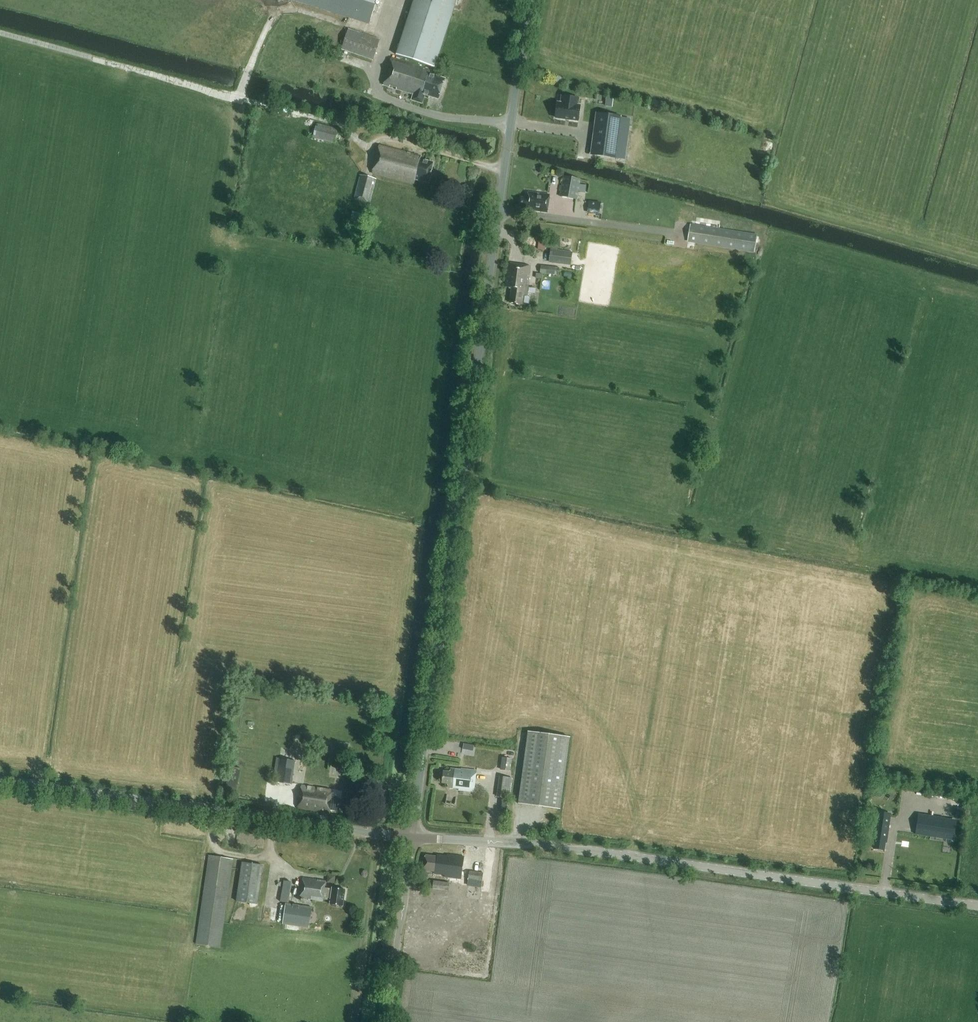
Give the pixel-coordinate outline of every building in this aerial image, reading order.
[(369,24),(376,0),(292,0),(369,24)] [(434,68),(457,0),(414,0),(396,55),(434,68)] [(373,61),(380,40),(348,29),(341,50),(373,61)] [(434,71),(398,60),(392,58),(389,67),(392,68),(389,76),(386,75),(383,85),(414,94),(412,100),(422,104),(425,95),(439,99),(445,79),(433,76),(434,71)] [(555,119),(579,122),(581,105),(579,105),(580,98),(561,95),(560,102),(557,102),(555,119)] [(600,114),(594,155),(616,158),(621,117),(600,114)] [(313,138),(334,143),(338,129),(316,124),(313,138)] [(410,154),(407,153),(408,152),(380,145),(373,174),(415,183),(415,180),(429,183),(434,163),(420,159),(421,155),(411,153),(410,154)] [(355,198),(370,202),(376,179),(361,175),(355,198)] [(563,176),(560,196),(577,200),(580,179),(563,176)] [(548,213),(550,194),(528,191),(527,198),(522,197),(520,207),(526,208),(526,210),(548,213)] [(605,212),(605,201),(590,202),(590,213),(605,212)] [(367,215),(352,212),(350,225),(363,228),(367,215)] [(754,252),(757,234),(690,224),(687,242),(754,252)] [(570,266),(572,252),(551,249),(549,263),(570,266)] [(528,287),(531,266),(509,263),(506,287),(512,288),(510,303),(522,304),(523,294),(527,295),(528,290),(527,290),(528,286),(528,287)] [(550,267),(549,274),(558,275),(559,268),(550,267)] [(518,803),(560,809),(570,737),(528,731),(518,803)] [(348,745),(338,743),(336,753),(346,755),(348,745)] [(500,770),(510,771),(512,759),(502,757),(500,770)] [(275,782),(291,784),(295,761),(279,758),(275,782)] [(230,766),(228,776),(239,778),(241,768),(230,766)] [(441,783),(445,783),(449,784),(449,788),(459,789),(459,791),(474,792),(476,771),(461,769),(461,770),(451,769),(450,772),(443,771),(441,783)] [(496,797),(510,798),(513,778),(499,776),(496,797)] [(338,810),(340,800),(330,798),(331,792),(331,790),(302,786),(299,808),(323,812),(323,814),(329,815),(330,809),(338,810)] [(885,840),(887,840),(890,814),(877,812),(873,840),(875,841),(874,848),(884,850),(885,840)] [(918,814),(916,834),(941,838),(944,818),(918,814)] [(495,861),(496,853),(482,853),(482,861),(495,861)] [(461,879),(464,857),(447,854),(447,856),(437,855),(437,857),(425,855),(423,870),(435,872),(434,874),(443,875),(443,877),(461,879)] [(196,943),(220,947),(233,859),(209,855),(196,943)] [(257,904),(263,865),(242,862),(236,901),(257,904)] [(482,885),(483,873),(469,871),(467,883),(482,885)] [(343,906),(345,890),(332,888),(332,889),(325,888),(326,881),(303,878),(300,897),(323,901),(323,899),(330,900),(329,904),(343,906)] [(280,901),(288,903),(292,882),(283,880),(280,901)] [(454,888),(454,881),(438,880),(438,888),(454,888)] [(309,928),(312,907),(286,903),(283,924),(309,928)]
